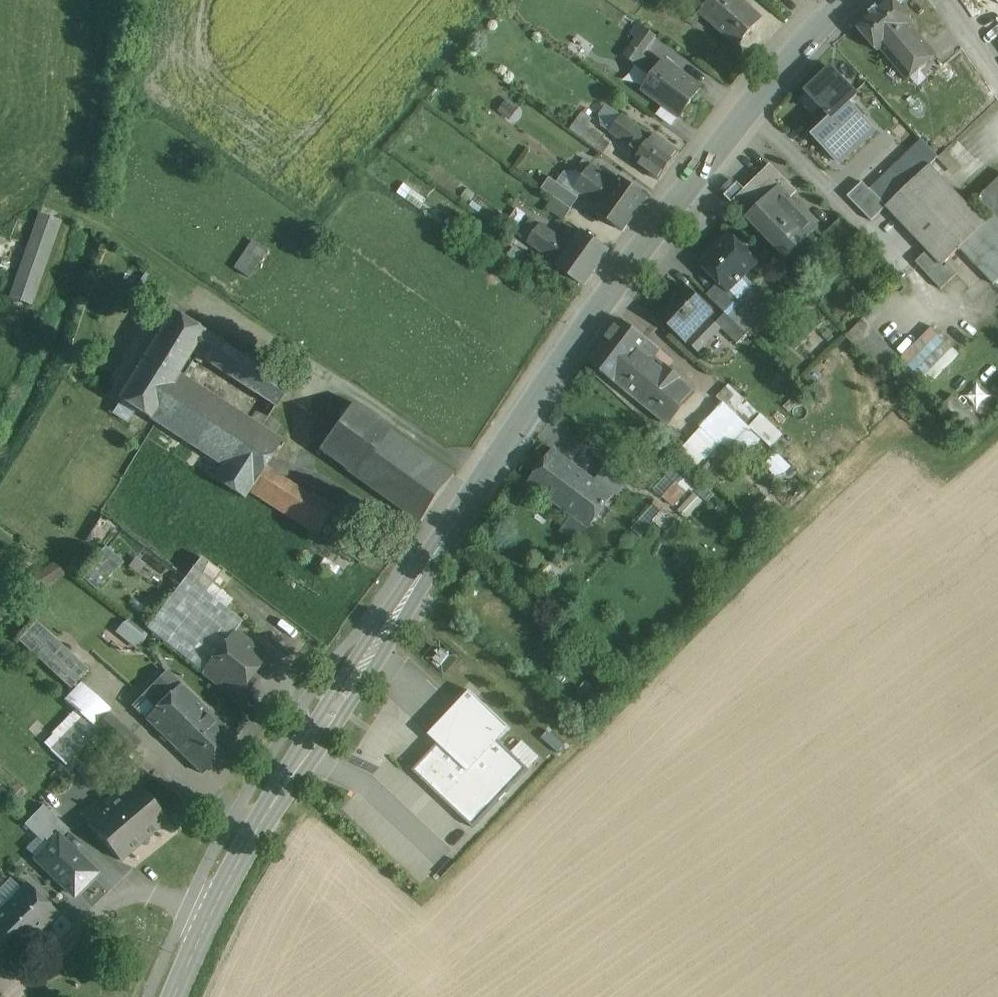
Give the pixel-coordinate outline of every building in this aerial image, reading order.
[(699,13),(732,42),(742,30),(748,36),(763,19),(742,0),(711,0),(699,13)] [(877,7),(876,7),(870,12),(870,13),(856,25),(878,51),(881,49),(910,24),(913,21),(897,3),(895,0),(885,0),(877,7)] [(637,39),(625,56),(641,68),(648,58),(643,55),(657,36),(639,23),(631,34),(637,39)] [(910,24),(881,49),(907,79),(936,54),(910,24)] [(701,87),(664,60),(643,89),(680,117),(701,87)] [(858,96),(831,68),(807,91),(832,118),(834,119),(850,104),(858,96)] [(840,163),(875,131),(850,104),(834,119),(832,118),(814,135),(840,163)] [(611,144),(587,127),(593,119),(584,112),(571,130),(603,154),(611,144)] [(652,136),(623,115),(610,132),(640,153),(652,136)] [(680,153),(654,134),(652,136),(640,153),(634,162),(659,181),(680,153)] [(923,139),(870,189),(886,207),(931,165),(939,157),(923,139)] [(592,165),(584,159),(577,170),(584,176),(592,165)] [(618,183),(592,165),(584,176),(575,189),(601,207),(597,213),(623,231),(633,218),(639,211),(638,210),(648,197),(622,178),(618,183)] [(771,165),(745,190),(738,183),(725,195),(732,203),(786,259),(816,230),(788,201),(797,192),(771,165)] [(931,165),(886,207),(887,207),(928,251),(916,262),(941,289),(957,274),(946,262),(960,249),(986,223),(931,165)] [(562,186),(550,177),(542,189),(554,197),(562,186)] [(978,198),(994,215),(995,214),(997,217),(997,179),(978,198)] [(870,189),(863,182),(848,196),(872,221),(887,207),(886,207),(870,189)] [(579,198),(562,186),(554,197),(554,198),(571,210),(579,198)] [(571,210),(554,198),(547,208),(564,220),(571,210)] [(40,214),(10,296),(30,303),(59,220),(40,214)] [(960,249),(994,284),(997,280),(997,217),(995,214),(994,215),(986,223),(960,249)] [(843,219),(823,238),(839,254),(858,235),(843,219)] [(560,238),(541,224),(528,242),(560,265),(581,234),(568,225),(560,238)] [(560,265),(559,267),(585,285),(594,272),(595,272),(600,265),(609,251),(583,232),(581,234),(560,265)] [(729,235),(701,263),(720,282),(727,290),(728,289),(756,262),(729,235)] [(260,261),(246,252),(235,268),(249,277),(260,261)] [(727,290),(720,282),(707,295),(726,313),(739,300),(728,289),(727,290)] [(712,313),(682,284),(656,311),(699,352),(721,328),(716,323),(709,317),(712,313)] [(173,313),(119,399),(150,418),(178,373),(192,350),(204,332),(173,313)] [(747,334),(726,313),(716,323),(721,328),(738,344),(747,334)] [(658,348),(621,320),(590,361),(615,382),(667,424),(694,391),(651,357),(658,348)] [(878,366),(894,350),(868,325),(853,341),(878,366)] [(898,363),(920,385),(954,351),(932,329),(898,363)] [(288,386),(204,332),(192,350),(197,354),(194,359),(201,364),(204,359),(276,405),(288,386)] [(282,440),(178,373),(150,418),(223,465),(214,478),(244,498),(249,491),(264,467),(282,440)] [(744,400),(729,385),(717,397),(733,412),(744,400)] [(455,475),(353,402),(319,449),(422,522),(455,475)] [(760,411),(749,424),(772,445),(783,432),(760,411)] [(590,476),(554,449),(528,483),(564,510),(590,476)] [(775,475),(789,468),(781,451),(766,458),(775,475)] [(644,476),(616,455),(608,466),(626,479),(636,486),(644,476)] [(697,480),(680,464),(656,490),(673,506),(697,480)] [(626,479),(608,466),(597,481),(614,495),(626,479)] [(310,496),(264,467),(249,491),(295,520),(310,496)] [(590,476),(564,510),(572,515),(589,528),(614,495),(597,481),(590,476)] [(310,496),(295,520),(318,535),(335,506),(312,492),(310,496)] [(687,519),(703,501),(694,493),(679,511),(687,519)] [(665,510),(656,502),(631,530),(640,538),(665,510)] [(665,510),(655,522),(674,539),(684,527),(665,510)] [(589,528),(572,515),(561,531),(578,543),(589,528)] [(105,545),(79,574),(96,590),(123,561),(105,545)] [(202,556),(146,628),(203,672),(235,631),(243,620),(225,607),(231,599),(212,584),(221,571),(202,556)] [(45,585),(62,571),(53,559),(36,573),(45,585)] [(89,669),(36,621),(18,640),(71,689),(89,669)] [(235,631),(203,672),(234,696),(266,655),(235,631)] [(236,739),(180,684),(167,672),(142,696),(155,709),(146,719),(202,774),(236,739)] [(510,728),(471,691),(429,735),(439,744),(443,748),(438,753),(434,748),(413,771),(475,828),(530,769),(499,740),(510,728)] [(141,742),(108,713),(97,725),(130,755),(141,742)] [(78,722),(50,750),(66,765),(93,737),(78,722)] [(439,744),(434,748),(438,753),(443,748),(439,744)] [(136,784),(128,774),(114,786),(122,796),(136,784)] [(122,796),(89,825),(120,860),(167,820),(136,784),(122,796)] [(43,805),(33,815),(56,838),(58,836),(60,839),(69,829),(43,805)] [(36,859),(74,895),(96,872),(60,839),(58,836),(56,838),(33,815),(24,824),(37,838),(41,841),(44,838),(50,844),(36,859)] [(26,849),(36,859),(50,844),(44,838),(41,841),(37,838),(26,849)] [(0,910),(0,965),(3,968),(57,913),(26,883),(0,910)]
